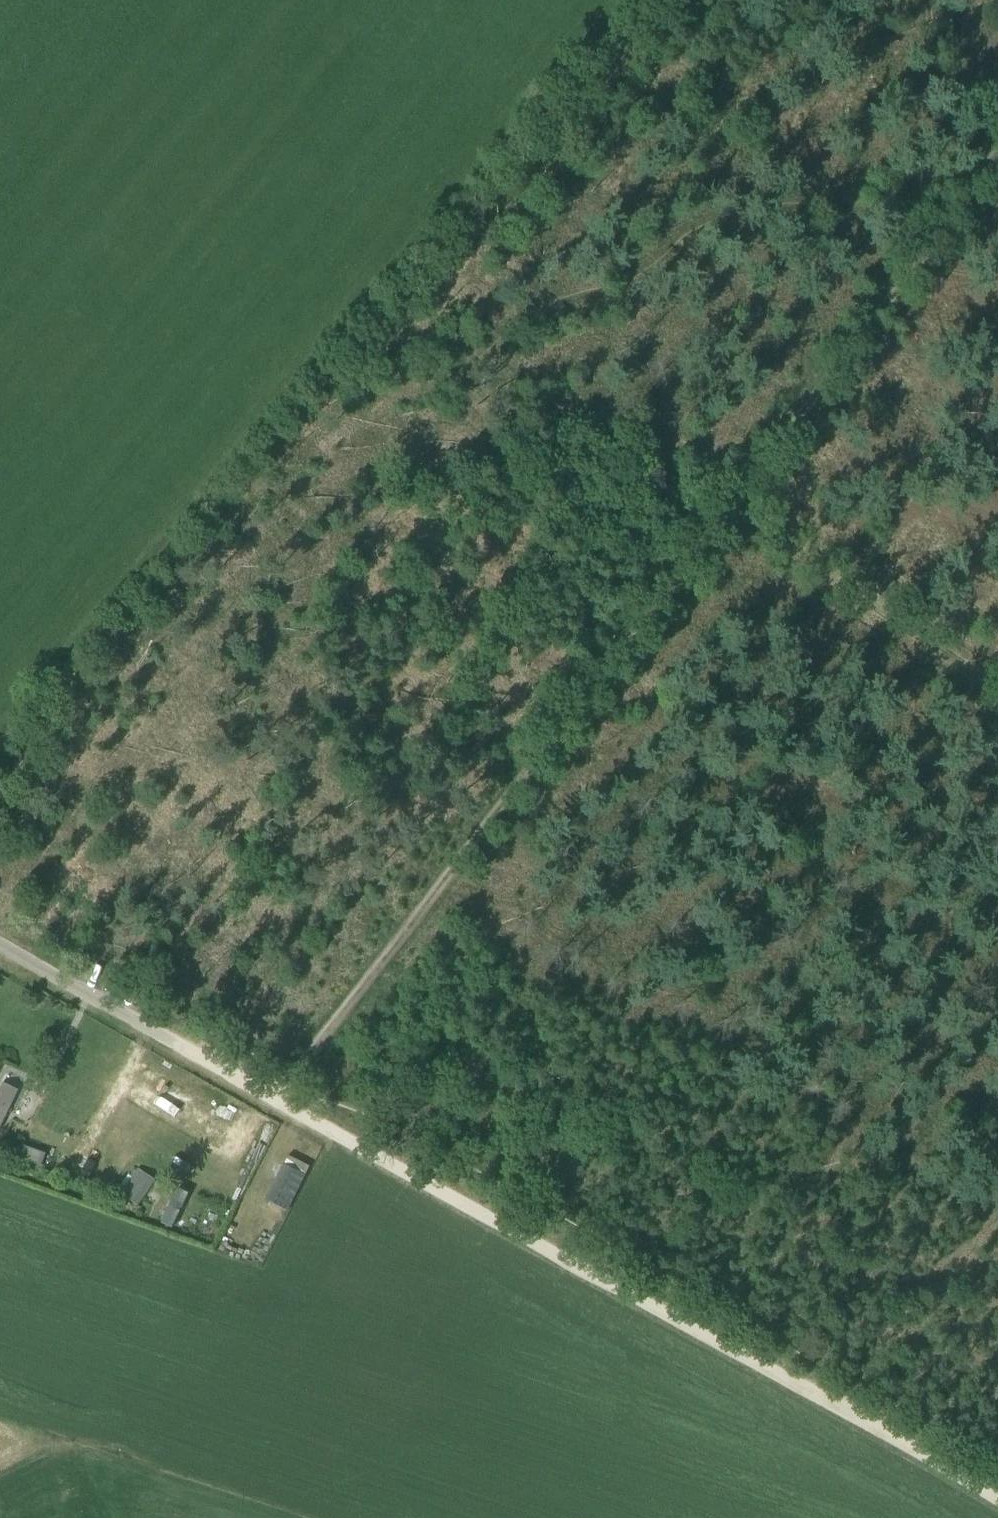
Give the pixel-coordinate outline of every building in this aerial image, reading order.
[(23,1146),(18,1158),(41,1166),(45,1154),(23,1146)] [(287,1155),(265,1200),(287,1211),(309,1166),(287,1155)] [(155,1179),(138,1168),(121,1194),(138,1205),(155,1179)]
